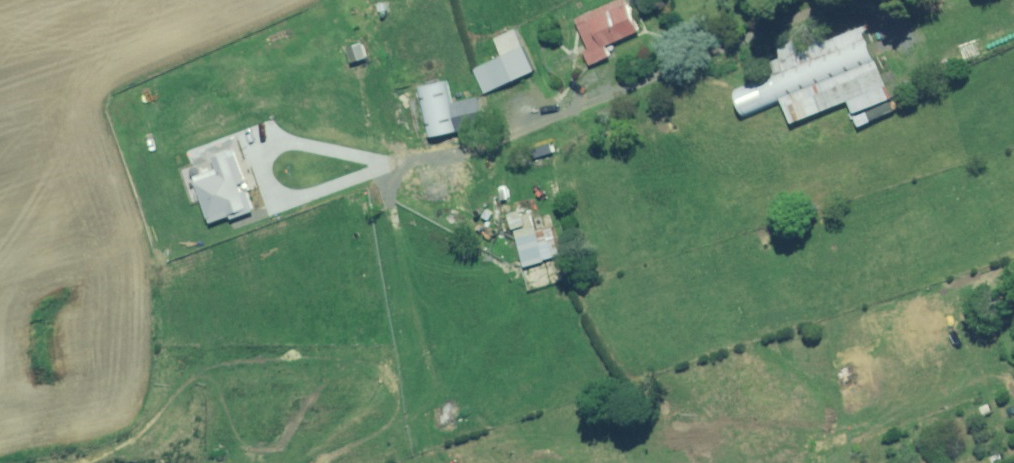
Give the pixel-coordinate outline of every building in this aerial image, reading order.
[(631,0),(624,0),(581,20),(594,48),(589,50),(595,65),(616,55),(612,45),(645,30),(631,0)] [(863,126),(901,111),(890,85),(911,76),(905,61),(884,69),(866,23),(828,38),(825,29),(781,46),(785,55),(735,75),(752,117),(789,102),(797,123),(853,100),(863,126)] [(538,71),(519,29),(499,39),(507,56),(478,69),(489,93),(538,71)] [(462,130),(455,103),(450,81),(423,87),(434,137),(462,130)] [(424,129),(418,94),(407,96),(413,130),(424,129)] [(455,103),(462,130),(489,124),(483,97),(455,103)] [(558,153),(554,141),(538,147),(542,158),(558,153)] [(318,218),(304,177),(222,205),(229,224),(240,220),(247,242),(318,218)] [(515,177),(505,178),(510,202),(519,201),(515,177)] [(528,216),(527,210),(516,213),(531,266),(567,256),(558,226),(542,230),(537,214),(528,216)]
